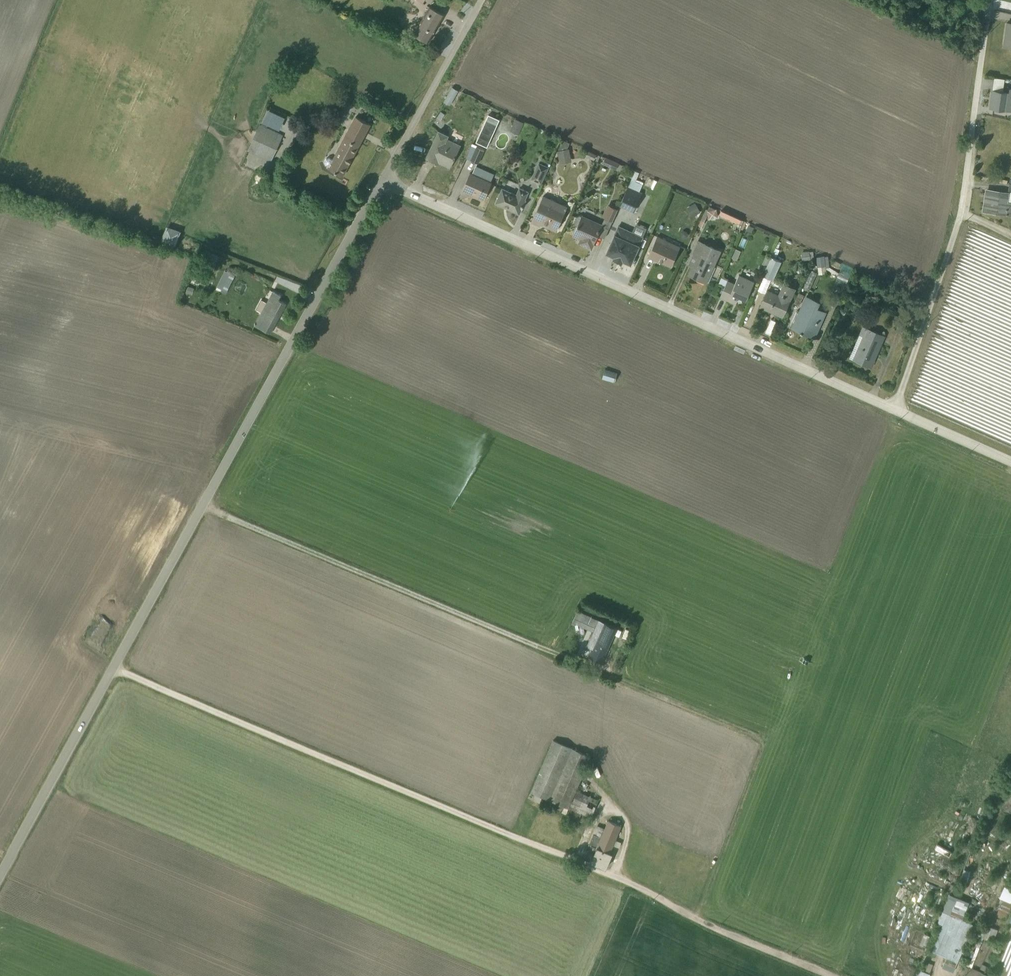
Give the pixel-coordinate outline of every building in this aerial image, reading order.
[(444,15),(428,6),(412,34),(427,43),(444,15)] [(990,107),(1010,111),(1010,80),(1009,91),(1002,90),(1003,79),(995,78),(990,107)] [(450,104),(458,91),(453,88),(445,101),(450,104)] [(343,176),(370,124),(354,116),(332,159),(329,158),(325,158),(323,161),(325,164),(328,166),(327,167),(343,176)] [(502,117),(492,117),(492,130),(502,130),(502,117)] [(517,132),(522,121),(515,118),(510,129),(517,132)] [(271,161),(282,135),(260,125),(248,151),(271,161)] [(437,131),(425,156),(449,167),(460,144),(446,138),(448,135),(437,131)] [(477,163),(483,149),(472,144),(465,158),(477,163)] [(569,148),(556,151),(559,163),(572,160),(569,148)] [(622,165),(605,158),(602,164),(619,172),(622,165)] [(548,167),(538,162),(530,179),(541,184),(548,167)] [(469,172),(461,190),(483,200),(491,182),(495,173),(476,165),(472,173),(469,172)] [(634,171),(619,205),(633,212),(642,193),(639,192),(642,184),(635,181),(639,173),(634,171)] [(654,180),(648,177),(645,185),(651,188),(654,180)] [(502,188),(495,203),(519,213),(525,200),(524,199),(528,191),(518,187),(515,194),(502,188)] [(1007,192),(1007,193),(987,190),(984,210),(1010,214),(1010,192),(1007,192)] [(542,195),(531,221),(539,225),(540,222),(557,229),(567,206),(542,195)] [(601,224),(581,214),(576,216),(573,222),(574,225),(577,226),(573,234),(581,238),(579,242),(590,248),(597,235),(604,238),(619,207),(611,203),(610,205),(607,204),(601,216),(604,217),(601,224)] [(720,209),(718,213),(732,220),(734,216),(720,209)] [(631,231),(618,225),(606,252),(614,256),(613,258),(622,261),(622,260),(631,263),(646,228),(634,222),(631,231)] [(166,224),(160,240),(176,246),(182,231),(166,224)] [(657,236),(648,256),(671,266),(680,246),(657,236)] [(705,281),(719,249),(697,240),(690,255),(696,258),(689,274),(705,281)] [(212,254),(203,274),(212,278),(220,257),(212,254)] [(818,269),(827,269),(827,256),(818,256),(818,269)] [(762,275),(764,276),(771,280),(772,280),(781,261),(771,257),(762,275)] [(744,267),(741,273),(750,277),(753,271),(744,267)] [(218,285),(229,288),(234,272),(223,269),(218,285)] [(745,300),(749,293),(753,295),(757,287),(752,285),(754,281),(738,273),(734,282),(727,279),(719,296),(734,303),(737,296),(745,300)] [(782,318),(796,289),(782,282),(777,293),(767,289),(771,280),(764,276),(757,290),(765,294),(758,306),(782,318)] [(281,295),(272,290),(254,325),(269,333),(285,304),(278,300),(281,295)] [(819,302),(805,296),(791,326),(814,336),(825,313),(816,308),(819,302)] [(885,336),(862,326),(848,357),(871,367),(885,336)] [(614,382),(618,373),(605,368),(601,377),(614,382)] [(617,628),(578,610),(572,622),(592,631),(586,646),(592,649),(588,656),(602,662),(617,628)] [(554,739),(530,793),(588,819),(597,799),(578,791),(585,772),(592,755),(554,739)] [(609,854),(621,824),(608,819),(604,830),(595,827),(588,845),(590,846),(584,859),(606,868),(611,854),(609,854)] [(961,898),(949,893),(945,905),(956,909),(961,898)] [(1010,906),(1010,901),(1003,898),(995,916),(1005,920),(1010,906)] [(957,961),(973,924),(961,919),(959,923),(944,917),(931,950),(957,961)] [(997,929),(985,924),(980,936),(992,941),(997,929)] [(990,975),(984,973),(987,966),(981,964),(978,971),(969,967),(965,975),(990,975)]
